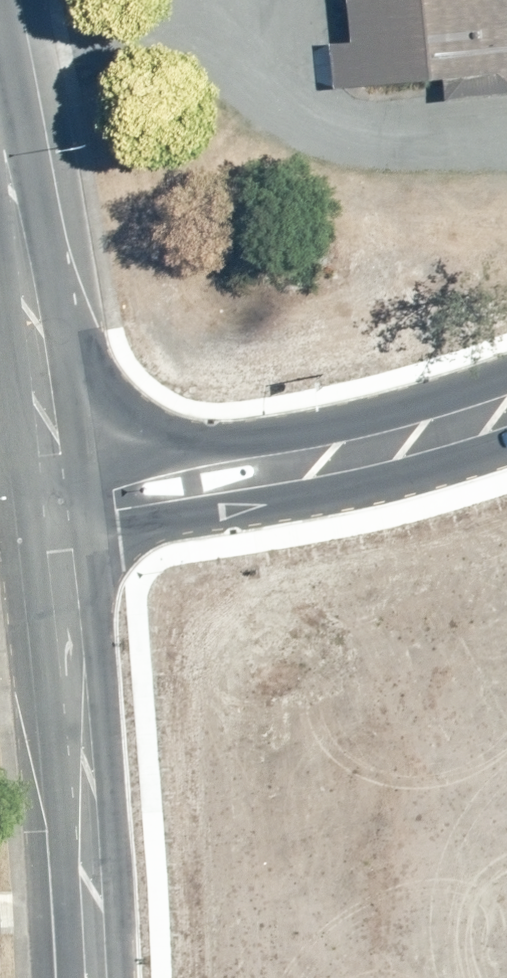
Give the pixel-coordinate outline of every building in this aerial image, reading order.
[(478,0),(317,0),(324,82),(484,69),(478,0)]
